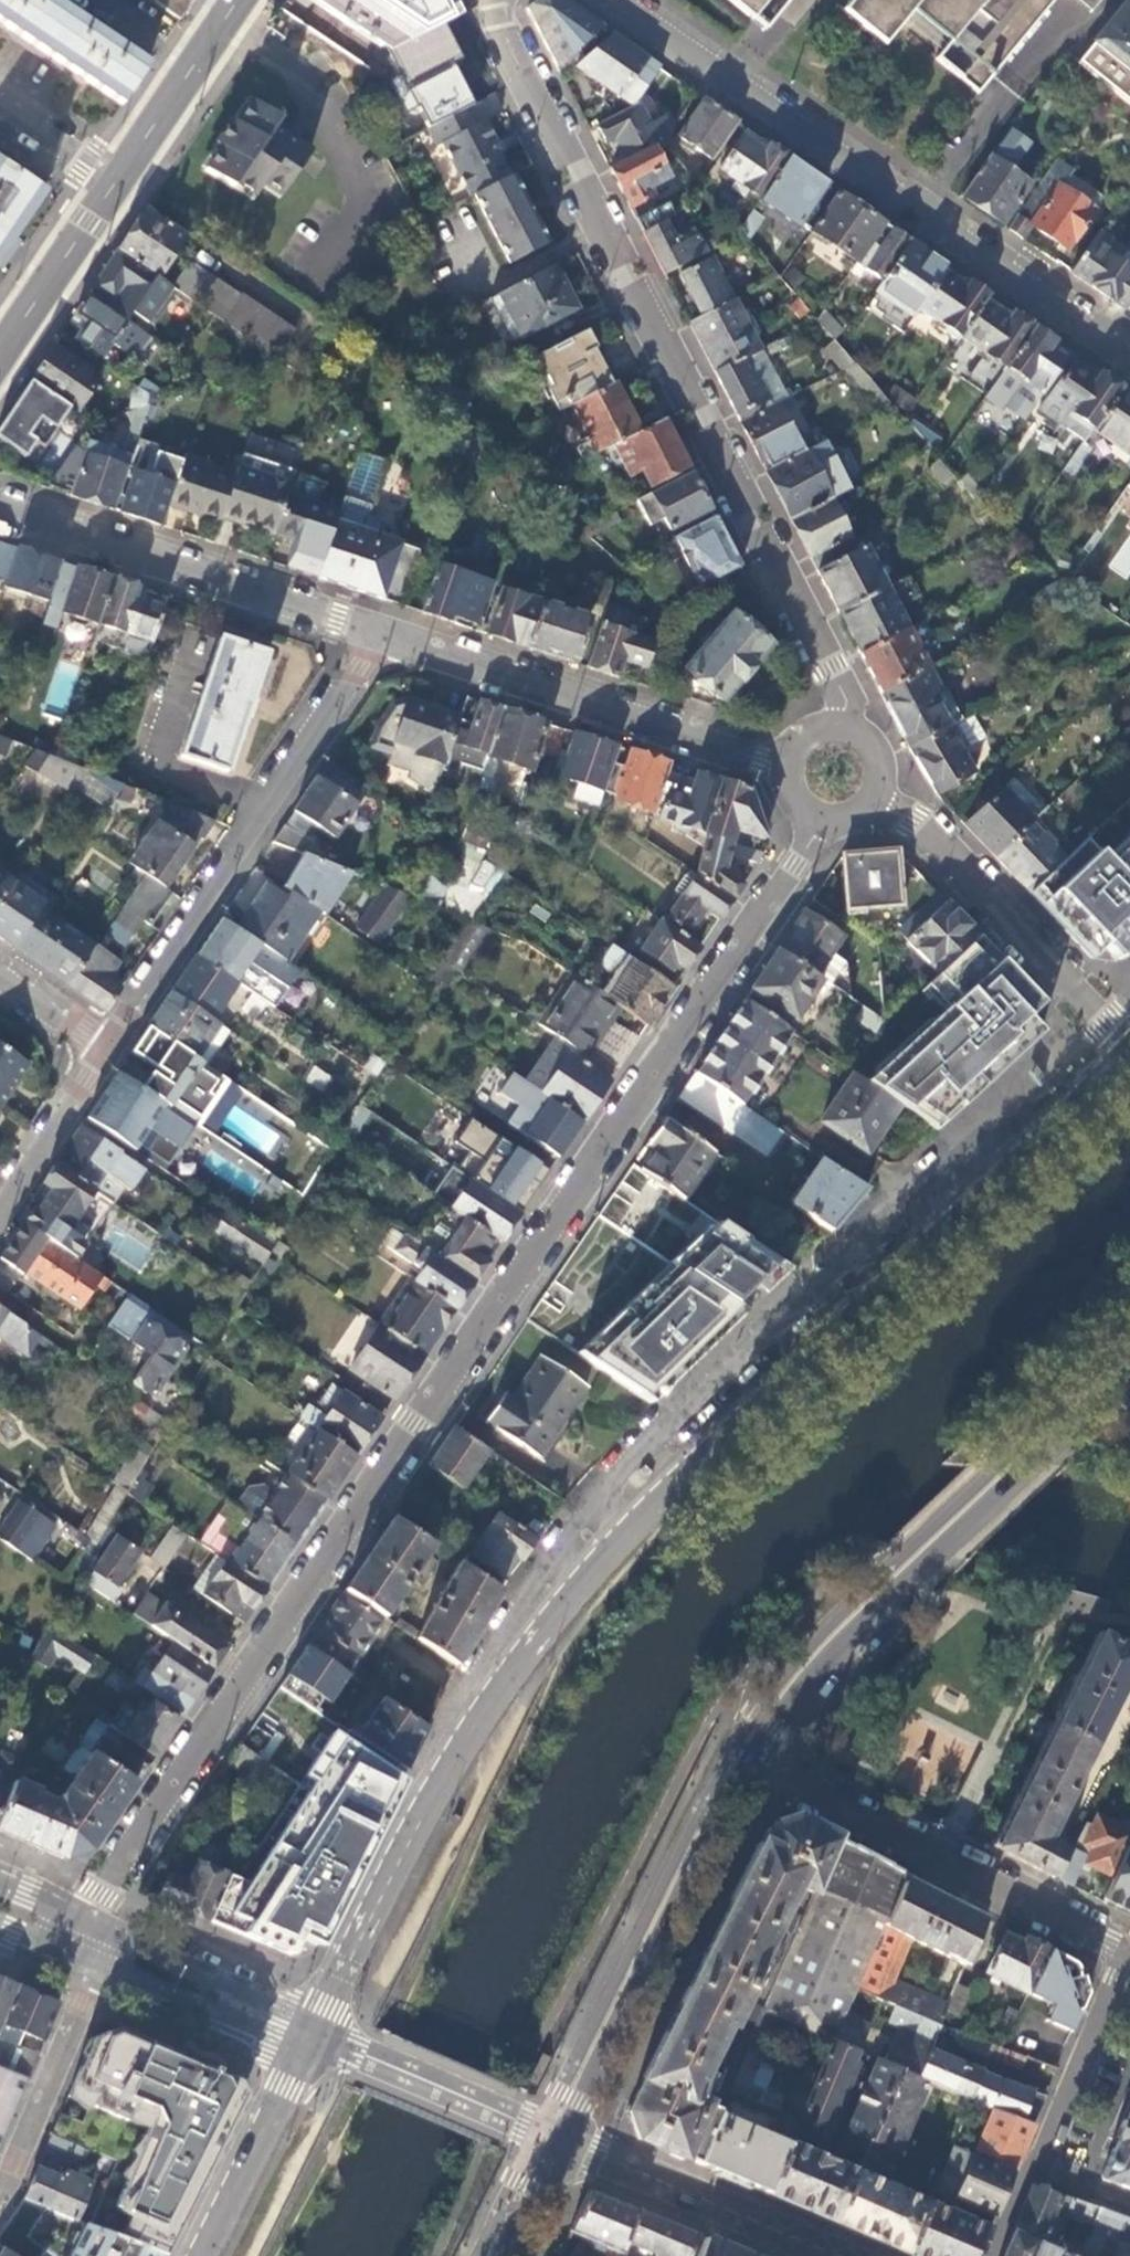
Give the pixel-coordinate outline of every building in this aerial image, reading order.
[(147,69),(45,0),(0,0),(0,24),(121,107),(147,69)] [(195,0),(145,0),(153,6),(154,4),(180,22),(195,0)] [(386,53),(410,117),(422,115),(428,129),(432,128),(471,107),(479,102),(442,24),(459,17),(451,0),(305,0),(386,53)] [(562,78),(573,69),(585,59),(577,50),(601,29),(559,0),(539,0),(528,10),(562,78)] [(1031,28),(1055,0),(850,0),(840,12),(883,47),(911,12),(948,43),(934,61),(977,95),(1031,28)] [(1104,30),(1075,64),(1129,108),(1129,0),(1104,30)] [(585,59),(573,69),(631,110),(660,71),(611,36),(585,59)] [(273,128),(279,119),(250,100),(235,123),(230,121),(215,145),(219,147),(204,169),(234,189),(237,184),(256,197),(265,183),(282,193),(298,169),(309,152),(287,137),(273,128)] [(738,125),(704,101),(677,139),(710,163),(738,125)] [(445,144),(472,197),(474,196),(511,177),(498,153),(496,154),(492,146),(497,144),(484,122),(480,123),(471,107),(432,128),(440,146),(445,144)] [(637,107),(631,110),(596,128),(605,145),(615,140),(626,162),(652,150),(660,145),(669,134),(662,120),(647,128),(637,107)] [(790,160),(769,146),(764,153),(742,138),(719,171),(733,182),(727,190),(743,201),(748,193),(760,201),(790,160)] [(610,170),(630,210),(652,198),(642,180),(662,170),(652,150),(626,162),(610,170)] [(960,199),(999,226),(1029,184),(1010,170),(1013,166),(996,153),(991,160),(988,159),(960,199)] [(1072,172),(1056,159),(1016,216),(1006,231),(1020,241),(1031,226),(1066,251),(1093,212),(1091,211),(1060,189),(1069,177),(1072,172)] [(790,160),(760,201),(759,203),(796,229),(827,186),(790,160)] [(43,193),(0,164),(0,258),(43,193)] [(511,177),(474,196),(478,204),(513,263),(550,244),(534,214),(530,205),(514,175),(511,177)] [(1100,200),(1069,177),(1060,189),(1091,211),(1100,200)] [(884,225),(840,195),(811,234),(855,264),(884,225)] [(755,208),(737,232),(740,235),(744,239),(763,213),(755,208)] [(188,238),(147,210),(119,251),(161,279),(188,238)] [(642,234),(664,276),(716,248),(707,232),(697,238),(692,230),(673,240),(663,222),(642,234)] [(910,243),(884,225),(855,264),(882,283),(910,243)] [(1110,304),(1115,297),(1127,305),(1129,302),(1129,244),(1124,253),(1099,234),(1069,276),(1110,304)] [(752,249),(744,239),(740,235),(730,241),(743,255),(752,249)] [(947,269),(910,243),(882,283),(874,294),(876,295),(871,303),(906,328),(913,319),(912,318),(918,309),(943,274),(947,269)] [(150,325),(174,288),(161,279),(119,251),(93,290),(112,303),(109,309),(128,322),(133,314),(150,325)] [(679,277),(701,319),(733,302),(711,260),(679,277)] [(223,321),(241,295),(192,262),(174,288),(223,321)] [(511,289),(500,295),(523,337),(576,310),(554,266),(511,289)] [(764,286),(778,279),(768,268),(756,276),(764,286)] [(965,289),(943,274),(918,309),(960,339),(986,303),(989,298),(969,284),(965,289)] [(295,330),(241,295),(223,321),(278,358),(295,330)] [(135,360),(150,337),(128,322),(127,323),(88,297),(75,317),(88,325),(77,340),(103,358),(112,345),(135,360)] [(689,325),(702,350),(746,327),(733,302),(701,319),(689,325)] [(1009,319),(986,303),(960,339),(1004,370),(1005,369),(1034,329),(1012,314),(1009,319)] [(839,335),(820,313),(815,321),(832,341),(839,335)] [(702,350),(715,374),(758,351),(746,327),(702,350)] [(1054,343),(1034,329),(1005,369),(1022,381),(1021,382),(1041,397),(1068,359),(1051,347),(1054,343)] [(572,405),(580,401),(574,388),(589,381),(595,393),(611,385),(607,377),(610,375),(602,359),(599,360),(594,350),(597,349),(588,331),(531,360),(535,369),(558,412),(572,405)] [(843,371),(854,364),(832,341),(822,350),(841,372),(843,371)] [(54,348),(31,382),(69,409),(77,414),(100,380),(54,348)] [(715,374),(740,423),(773,406),(752,365),(764,358),(760,350),(758,351),(715,374)] [(1122,390),(1099,374),(1096,378),(1073,363),(1047,398),(1092,431),(1122,390)] [(891,406),(870,380),(854,364),(843,371),(844,374),(866,400),(870,397),(883,412),(891,406)] [(31,382),(0,429),(0,440),(27,458),(38,443),(44,447),(69,409),(31,382)] [(597,454),(613,446),(640,432),(614,383),(611,385),(595,393),(580,401),(572,405),(597,454)] [(158,402),(135,386),(125,413),(149,405),(158,402)] [(1092,431),(1091,432),(1129,457),(1129,395),(1122,390),(1092,431)] [(796,394),(773,406),(740,423),(765,473),(805,453),(782,408),(799,399),(796,394)] [(136,445),(149,405),(125,413),(132,423),(126,441),(136,445)] [(651,487),(689,467),(664,419),(640,432),(613,446),(630,477),(642,471),(651,487)] [(910,421),(907,426),(931,453),(939,441),(910,421)] [(1055,453),(1058,437),(1037,433),(1034,449),(1055,453)] [(88,439),(83,454),(128,469),(133,454),(88,439)] [(1091,451),(1082,445),(1062,473),(1072,479),(1091,451)] [(765,473),(790,521),(829,501),(831,500),(805,453),(765,473)] [(83,454),(69,495),(114,510),(128,469),(83,454)] [(134,474),(121,513),(162,526),(169,506),(181,470),(155,461),(149,478),(134,474)] [(957,482),(937,461),(928,470),(943,489),(957,482)] [(183,463),(181,470),(169,506),(194,514),(196,512),(221,521),(221,519),(235,480),(183,463)] [(273,536),(287,495),(289,488),(238,470),(235,480),(221,519),(241,526),(243,523),(254,527),(254,530),(273,536)] [(670,531),(711,509),(692,473),(636,501),(649,526),(664,519),(670,531)] [(959,485),(981,509),(991,499),(979,487),(969,476),(959,485)] [(336,524),(339,513),(287,495),(273,536),(326,553),(336,524)] [(790,521),(810,560),(838,545),(849,539),(829,501),(790,521)] [(701,590),(741,568),(714,516),(673,538),(701,590)] [(419,553),(336,524),(326,553),(317,578),(400,606),(419,553)] [(1128,582),(1129,578),(1129,533),(1107,568),(1128,582)] [(6,576),(18,548),(0,542),(0,574),(6,576)] [(810,560),(839,613),(886,588),(864,546),(844,557),(838,545),(810,560)] [(62,563),(18,548),(6,576),(2,586),(48,602),(62,563)] [(113,579),(62,563),(48,602),(46,607),(98,625),(113,579)] [(437,566),(421,613),(449,622),(450,617),(479,626),(493,584),(437,566)] [(138,588),(113,579),(98,625),(151,643),(164,604),(136,594),(138,588)] [(839,613),(860,654),(907,629),(886,588),(839,613)] [(503,590),(487,635),(527,649),(543,604),(503,590)] [(543,604),(527,649),(575,665),(590,621),(543,604)] [(621,633),(628,612),(607,605),(600,626),(585,668),(617,679),(622,663),(645,671),(654,645),(621,633)] [(0,607),(0,626),(8,629),(15,614),(0,607)] [(684,670),(722,703),(771,646),(734,613),(684,670)] [(860,654),(881,695),(928,670),(907,629),(860,654)] [(182,757),(229,772),(268,654),(221,639),(182,757)] [(881,695),(910,750),(962,723),(959,717),(944,690),(939,693),(928,670),(881,695)] [(444,772),(461,719),(405,700),(394,705),(377,734),(371,752),(392,759),(388,768),(411,776),(409,781),(429,793),(436,795),(444,772)] [(458,777),(462,765),(484,772),(488,758),(504,711),(482,704),(475,723),(461,719),(444,772),(458,777)] [(533,772),(547,726),(504,711),(488,758),(533,772)] [(962,723),(910,750),(936,798),(936,797),(975,776),(963,754),(987,741),(974,717),(962,723)] [(613,767),(619,749),(575,734),(560,779),(604,794),(613,767)] [(5,756),(11,740),(0,736),(0,754),(5,756)] [(89,772),(36,751),(25,768),(73,795),(89,772)] [(614,800),(655,813),(670,766),(631,753),(624,774),(617,772),(618,769),(613,767),(604,794),(615,797),(614,800)] [(368,791),(328,763),(295,812),(336,839),(368,791)] [(707,836),(722,783),(697,775),(688,799),(668,792),(658,820),(707,836)] [(1013,781),(964,827),(996,860),(1033,824),(1034,823),(1038,819),(1034,814),(1040,808),(1013,781)] [(736,831),(765,840),(748,791),(722,783),(707,836),(732,844),(736,831)] [(180,825),(189,811),(177,806),(169,818),(180,825)] [(204,839),(216,822),(189,811),(180,825),(146,874),(168,890),(203,838),(204,839)] [(996,860),(1029,895),(1066,859),(1053,845),(1059,841),(1049,830),(1043,835),(1033,824),(996,860)] [(317,839),(284,827),(273,843),(303,855),(310,858),(317,839)] [(697,875),(732,899),(741,886),(723,873),(728,856),(732,844),(707,836),(696,875),(697,875)] [(728,856),(756,865),(763,855),(732,844),(728,856)] [(897,851),(842,856),(848,910),(901,905),(897,851)] [(353,874),(310,858),(303,855),(285,888),(292,893),(322,913),(326,916),(353,874)] [(1029,895),(1107,981),(1129,956),(1129,856),(1094,890),(1066,859),(1029,895)] [(15,881),(0,870),(0,903),(15,881)] [(151,925),(173,893),(168,890),(146,874),(124,907),(144,921),(151,925)] [(0,903),(0,938),(16,949),(41,911),(50,897),(19,875),(15,881),(0,903)] [(705,912),(717,921),(732,899),(697,875),(667,919),(690,934),(705,912)] [(439,908),(447,884),(428,877),(420,900),(439,908)] [(269,885),(239,930),(278,956),(288,963),(322,913),(292,893),(288,899),(269,885)] [(412,897),(387,887),(360,930),(380,944),(412,897)] [(979,935),(936,890),(897,928),(939,972),(979,935)] [(108,1011),(123,988),(110,979),(118,968),(114,965),(117,960),(103,951),(113,938),(126,946),(144,921),(124,907),(96,947),(70,985),(108,1011)] [(16,949),(70,985),(96,947),(41,911),(16,949)] [(842,938),(804,912),(779,948),(823,978),(831,983),(845,961),(832,952),(842,938)] [(491,928),(467,918),(442,960),(464,975),(491,928)] [(197,955),(239,984),(275,1008),(300,971),(288,963),(278,956),(239,930),(223,919),(197,955)] [(675,964),(684,970),(700,947),(661,921),(634,960),(664,981),(675,964)] [(972,1012),(884,1090),(941,1132),(1066,1020),(979,935),(939,972),(972,1012)] [(620,1006),(647,1025),(673,987),(664,981),(634,960),(612,946),(599,965),(619,979),(607,997),(620,1006)] [(779,948),(752,986),(798,1017),(823,978),(779,948)] [(239,984),(197,955),(173,992),(215,1020),(239,984)] [(845,961),(831,983),(849,995),(845,961)] [(612,1018),(620,1006),(607,997),(575,975),(540,1026),(559,1038),(586,1056),(612,1018)] [(215,1020),(173,992),(149,1026),(188,1053),(208,1066),(231,1031),(215,1020)] [(744,1000),(695,1074),(742,1106),(792,1032),(744,1000)] [(613,1075),(639,1037),(612,1018),(586,1056),(595,1062),(613,1075)] [(142,1088),(196,1125),(201,1128),(232,1082),(208,1066),(188,1053),(149,1026),(132,1052),(156,1068),(142,1088)] [(552,1098),(583,1119),(609,1080),(592,1068),(595,1062),(586,1056),(559,1038),(528,1083),(552,1098)] [(23,1072),(30,1062),(0,1042),(0,1057),(23,1072)] [(0,1057),(0,1107),(23,1072),(0,1057)] [(322,1091),(331,1077),(314,1065),(305,1079),(322,1091)] [(142,1088),(119,1073),(88,1118),(141,1154),(142,1152),(167,1169),(196,1125),(142,1088)] [(695,1074),(678,1097),(768,1158),(785,1134),(742,1106),(695,1074)] [(866,1152),(899,1105),(853,1074),(820,1121),(866,1152)] [(356,1095),(333,1079),(324,1093),(347,1109),(356,1095)] [(527,1136),(558,1157),(583,1119),(552,1098),(540,1117),(520,1103),(508,1122),(527,1136)] [(656,1144),(639,1169),(684,1199),(715,1153),(664,1117),(649,1139),(656,1144)] [(549,1171),(472,1118),(443,1159),(472,1179),(521,1212),(549,1171)] [(55,1163),(97,1191),(122,1154),(80,1126),(55,1163)] [(355,1143),(341,1133),(332,1149),(328,1156),(341,1164),(355,1143)] [(497,1239),(501,1242),(521,1212),(472,1179),(443,1159),(432,1175),(449,1187),(440,1200),(497,1239)] [(791,1204),(830,1231),(866,1189),(821,1159),(791,1204)] [(33,1207),(22,1223),(77,1260),(88,1244),(86,1242),(113,1204),(96,1193),(97,1191),(55,1163),(40,1186),(49,1192),(37,1210),(33,1207)] [(413,1239),(474,1281),(487,1262),(483,1259),(497,1239),(440,1200),(413,1239)] [(273,1250),(276,1244),(223,1208),(220,1213),(225,1217),(216,1231),(265,1264),(269,1256),(273,1250)] [(8,1293),(20,1275),(23,1276),(24,1275),(79,1312),(96,1287),(104,1293),(111,1283),(77,1260),(22,1223),(0,1255),(0,1288),(8,1293)] [(674,1265),(742,1313),(788,1270),(720,1224),(674,1265)] [(414,1280),(456,1308),(474,1281),(413,1239),(411,1238),(408,1242),(401,1237),(395,1246),(395,1252),(421,1270),(414,1280)] [(269,1256),(265,1264),(260,1271),(270,1277),(279,1263),(269,1256)] [(628,1310),(577,1353),(650,1403),(674,1379),(696,1358),(742,1313),(674,1265),(628,1310)] [(382,1324),(425,1354),(456,1308),(414,1280),(412,1278),(381,1323),(382,1324)] [(43,1336),(0,1307),(0,1337),(29,1356),(43,1336)] [(135,1381),(156,1395),(187,1348),(156,1327),(158,1323),(153,1320),(150,1323),(148,1322),(134,1342),(152,1354),(135,1381)] [(352,1370),(395,1399),(425,1354),(382,1324),(370,1342),(365,1338),(358,1349),(363,1352),(352,1370)] [(505,1394),(499,1402),(553,1437),(586,1388),(540,1358),(512,1399),(505,1394)] [(319,1429),(357,1455),(383,1417),(336,1385),(319,1411),(312,1407),(304,1419),(319,1429)] [(157,1412),(134,1396),(121,1414),(145,1430),(157,1412)] [(553,1437),(499,1402),(485,1424),(538,1459),(553,1437)] [(455,1428),(428,1467),(461,1489),(487,1450),(455,1428)] [(289,1476),(326,1501),(357,1455),(319,1429),(289,1476)] [(156,1448),(130,1490),(129,1493),(145,1504),(161,1481),(153,1476),(167,1456),(156,1448)] [(244,1509),(297,1544),(326,1501),(289,1476),(280,1489),(268,1481),(259,1493),(253,1496),(244,1509)] [(33,1560),(57,1526),(20,1501),(0,1531),(0,1538),(33,1560)] [(228,1561),(267,1588),(297,1544),(244,1509),(240,1516),(244,1519),(244,1525),(250,1529),(228,1561)] [(497,1513),(468,1555),(502,1578),(515,1557),(520,1560),(534,1537),(497,1512),(497,1513)] [(393,1518),(345,1590),(385,1617),(433,1545),(393,1518)] [(166,1568),(189,1535),(175,1524),(152,1558),(166,1568)] [(142,1551),(108,1527),(98,1543),(93,1540),(72,1571),(110,1597),(142,1551)] [(193,1588),(244,1623),(267,1588),(228,1561),(217,1553),(193,1588)] [(502,1578),(468,1555),(462,1563),(460,1562),(443,1591),(439,1588),(435,1594),(439,1597),(436,1602),(432,1599),(428,1605),(433,1608),(419,1630),(415,1637),(456,1665),(458,1661),(506,1581),(502,1578)] [(320,1626),(306,1646),(347,1675),(368,1642),(377,1648),(391,1628),(382,1622),(385,1617),(345,1590),(320,1626)] [(152,1625),(165,1605),(148,1594),(135,1614),(152,1625)] [(168,1636),(213,1668),(228,1647),(165,1605),(152,1625),(168,1636)] [(394,1623),(401,1628),(405,1620),(399,1616),(394,1623)] [(401,1628),(415,1637),(419,1630),(405,1620),(401,1628)] [(51,1624),(31,1657),(47,1667),(57,1652),(87,1672),(98,1656),(51,1624)] [(1052,1724),(1094,1745),(1129,1673),(1129,1648),(1098,1631),(1052,1724)] [(137,1683),(182,1713),(213,1668),(168,1636),(137,1683)] [(280,1684),(319,1711),(334,1721),(339,1714),(321,1701),(328,1691),(333,1694),(347,1675),(306,1646),(288,1671),(280,1684)] [(404,1770),(424,1727),(382,1698),(370,1717),(356,1736),(404,1770)] [(125,1733),(155,1754),(179,1719),(154,1702),(148,1711),(143,1708),(125,1733)] [(95,1745),(140,1776),(155,1754),(125,1733),(110,1723),(95,1745)] [(1094,1745),(1052,1724),(991,1846),(1054,1878),(1066,1852),(1046,1842),(1094,1745)] [(226,1874),(206,1919),(228,1928),(274,1948),(294,1957),(301,1937),(325,1949),(406,1783),(400,1779),(404,1770),(356,1736),(345,1729),(340,1738),(331,1732),(302,1774),(303,1774),(236,1878),(226,1874)] [(240,1744),(226,1766),(255,1785),(268,1764),(240,1744)] [(13,1784),(15,1779),(18,1781),(30,1763),(0,1749),(0,1816),(13,1784)] [(39,1749),(30,1763),(18,1781),(31,1786),(50,1756),(39,1749)] [(0,1816),(0,1831),(34,1845),(63,1857),(92,1848),(136,1782),(94,1752),(64,1795),(52,1801),(38,1794),(40,1790),(31,1786),(18,1781),(15,1779),(13,1784),(0,1816)] [(1068,1837),(1074,1841),(1090,1815),(1083,1811),(1068,1837)] [(1070,1886),(1079,1867),(1089,1871),(1090,1867),(1112,1877),(1129,1845),(1129,1842),(1129,1831),(1096,1816),(1091,1826),(1086,1824),(1072,1850),(1058,1880),(1070,1886)] [(728,2091),(763,2010),(816,1887),(836,1842),(795,1821),(768,1831),(628,2113),(637,2139),(696,2164),(717,2114),(728,2091)] [(836,1842),(816,1887),(888,1918),(906,1877),(836,1842)] [(223,1852),(203,1843),(196,1861),(215,1869),(223,1852)] [(1129,1845),(1112,1877),(1103,1896),(1129,1910),(1129,1846),(1129,1845)] [(184,1909),(206,1919),(226,1874),(215,1869),(196,1861),(187,1881),(167,1873),(157,1897),(184,1909)] [(986,1917),(906,1877),(888,1918),(856,1990),(886,2003),(894,1983),(899,1971),(911,1939),(965,1967),(986,1917)] [(816,1887),(763,2010),(780,2018),(834,2042),(845,2015),(856,1990),(888,1918),(816,1887)] [(1028,1993),(1049,1950),(1026,1938),(1022,1945),(1005,1936),(986,1973),(1028,1993)] [(1076,1965),(1074,1962),(1049,1950),(1028,1993),(1053,2005),(1047,2021),(1072,2032),(1090,1992),(1083,1975),(1078,1977),(1077,1975),(1077,1968),(1076,1965)] [(18,1986),(0,1979),(0,2028),(18,1986)] [(894,1983),(886,2003),(891,2005),(895,2007),(939,2027),(946,2011),(949,2005),(894,1983)] [(971,1992),(957,1985),(953,1994),(949,2005),(946,2011),(960,2017),(971,1992)] [(18,1986),(0,2028),(0,2038),(18,2046),(23,2033),(42,2041),(58,2004),(32,1992),(18,1986)] [(939,2027),(895,2007),(890,2017),(900,2021),(898,2026),(933,2041),(935,2036),(939,2027)] [(1002,2027),(1009,2031),(1018,2013),(1010,2009),(1002,2027)] [(780,2018),(763,2010),(728,2091),(758,2104),(765,2090),(752,2084),(780,2018)] [(954,2032),(960,2017),(946,2011),(939,2027),(951,2031),(954,2032)] [(870,2025),(845,2015),(834,2042),(833,2043),(853,2052),(858,2041),(862,2043),(870,2025)] [(124,2238),(161,2254),(247,2081),(214,2068),(171,2049),(131,2033),(100,2020),(67,2095),(145,2129),(113,2209),(133,2217),(124,2238)] [(933,2041),(898,2026),(883,2064),(901,2071),(918,2077),(933,2041)] [(954,2032),(951,2031),(950,2035),(954,2036),(959,2045),(969,2050),(975,2040),(954,2032)] [(947,2041),(935,2036),(933,2041),(918,2077),(939,2087),(951,2092),(969,2100),(983,2072),(941,2055),(947,2041)] [(28,2050),(20,2047),(19,2050),(0,2042),(0,2112),(28,2050)] [(859,2054),(853,2052),(833,2043),(800,2122),(800,2124),(824,2134),(859,2054)] [(990,2057),(995,2047),(986,2044),(982,2053),(990,2057)] [(1021,2069),(1026,2058),(1001,2049),(995,2047),(990,2057),(989,2059),(1021,2069)] [(37,2054),(28,2050),(0,2112),(0,2137),(37,2054)] [(871,2141),(901,2071),(883,2064),(877,2062),(842,2141),(867,2150),(871,2141)] [(939,2087),(918,2077),(901,2071),(871,2141),(890,2150),(892,2151),(896,2144),(920,2088),(936,2095),(939,2087)] [(1034,2126),(1046,2096),(983,2072),(969,2100),(971,2101),(988,2109),(992,2111),(1034,2126)] [(971,2101),(969,2100),(951,2092),(945,2106),(965,2115),(966,2112),(971,2101)] [(988,2109),(971,2101),(966,2112),(983,2120),(988,2109)] [(1014,2174),(1034,2126),(992,2111),(973,2152),(992,2160),(990,2164),(1014,2174)] [(772,2138),(717,2114),(696,2164),(769,2195),(790,2146),(772,2138)] [(782,2115),(772,2138),(790,2146),(791,2143),(800,2124),(800,2122),(782,2115)] [(1128,2122),(1118,2152),(1111,2149),(1099,2178),(1129,2189),(1129,2118),(1128,2122)] [(114,2162),(50,2135),(43,2152),(71,2163),(73,2160),(80,2163),(109,2175),(114,2162)] [(909,2254),(928,2202),(913,2195),(877,2180),(890,2150),(871,2141),(867,2150),(859,2172),(839,2224),(909,2254)] [(951,2200),(971,2157),(957,2150),(959,2144),(953,2142),(949,2151),(941,2171),(932,2192),(951,2200)] [(769,2195),(839,2224),(859,2172),(791,2143),(790,2146),(769,2195)] [(941,2171),(949,2151),(935,2145),(927,2164),(941,2171)] [(995,2217),(1014,2174),(990,2164),(971,2157),(951,2200),(958,2203),(995,2217)] [(913,2195),(928,2202),(932,2192),(941,2171),(927,2164),(913,2195)] [(59,2178),(36,2168),(24,2197),(45,2206),(74,2218),(90,2183),(62,2171),(59,2178)] [(1072,2198),(1059,2194),(1059,2195),(1032,2185),(1014,2228),(1055,2244),(1064,2223),(1054,2219),(1057,2212),(1066,2215),(1072,2198)] [(697,2235),(671,2224),(609,2198),(588,2189),(585,2195),(580,2205),(568,2230),(626,2255),(627,2255),(632,2245),(658,2255),(687,2255),(697,2235)] [(955,2213),(958,2203),(951,2200),(932,2192),(928,2202),(955,2213)] [(1103,2209),(1072,2198),(1066,2215),(1096,2225),(1103,2209)] [(913,2255),(979,2255),(991,2228),(955,2213),(928,2202),(909,2254),(913,2255)] [(161,2254),(124,2238),(74,2218),(45,2206),(27,2237),(53,2255),(160,2255),(161,2254)] [(1103,2209),(1096,2225),(1093,2233),(1129,2246),(1129,2220),(1103,2209)] [(1013,2232),(1002,2255),(1069,2255),(1013,2232)] [(746,2255),(702,2237),(695,2255),(746,2255)] [(593,2252),(590,2247),(577,2241),(570,2255),(591,2255),(593,2252)]
